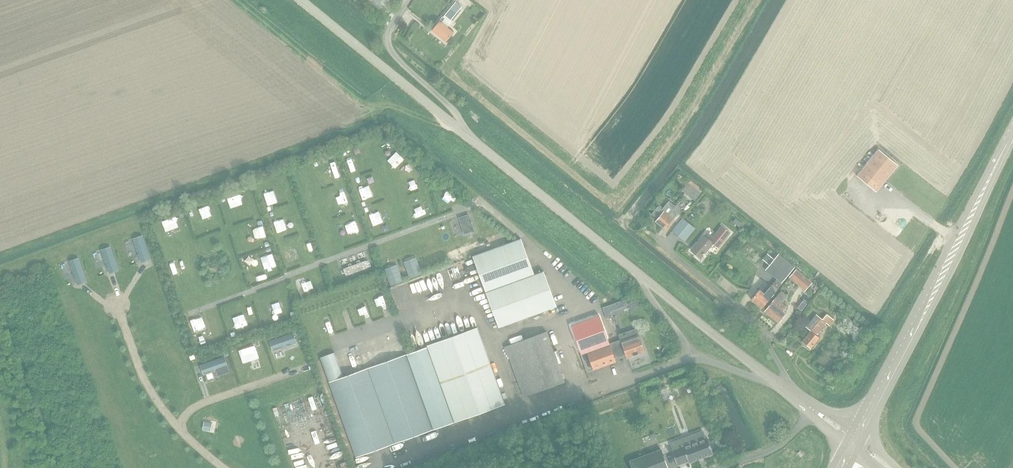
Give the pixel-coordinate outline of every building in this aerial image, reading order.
[(451,20),(461,7),(455,3),(445,15),(444,15),(443,17),(442,16),(439,20),(440,21),(432,31),(445,42),(453,32),(447,27),(452,21),(451,20)] [(879,149),(857,176),(876,191),(898,165),(879,149)] [(396,163),(406,154),(403,150),(393,159),(396,163)] [(332,159),(336,169),(341,167),(338,157),(332,159)] [(421,181),(427,180),(422,165),(416,167),(421,181)] [(695,200),(703,190),(690,180),(682,190),(695,200)] [(365,196),(370,194),(367,182),(361,184),(365,196)] [(438,191),(447,187),(445,183),(436,186),(438,191)] [(342,185),(344,196),(350,195),(347,184),(342,185)] [(229,192),(231,198),(244,194),(243,188),(229,192)] [(210,199),(201,204),(203,208),(213,204),(210,199)] [(657,219),(656,221),(664,228),(680,209),(675,205),(669,201),(662,209),(658,206),(651,214),(657,219)] [(471,207),(460,211),(466,229),(477,225),(471,207)] [(177,212),(166,215),(168,220),(178,217),(177,212)] [(357,213),(352,215),(356,227),(361,225),(357,213)] [(276,216),(279,229),(285,227),(282,214),(276,216)] [(734,221),(745,230),(748,226),(740,219),(740,220),(737,217),(734,221)] [(266,218),(255,221),(258,234),(269,231),(266,218)] [(672,231),(678,236),(689,223),(683,218),(672,231)] [(691,250),(701,258),(713,243),(718,247),(730,233),(721,226),(713,236),(706,231),(691,250)] [(520,238),(474,255),(500,326),(555,306),(543,271),(534,275),(520,238)] [(286,247),(289,256),(295,254),(291,245),(286,247)] [(267,262),(279,259),(275,246),(263,250),(267,262)] [(759,290),(751,299),(761,308),(764,305),(767,308),(765,310),(766,311),(770,307),(766,304),(768,302),(767,302),(782,284),(781,283),(793,267),(778,254),(769,265),(776,271),(772,275),(777,279),(770,287),(763,281),(757,288),(759,290)] [(346,276),(369,267),(366,260),(343,268),(346,276)] [(796,269),(790,277),(805,290),(811,282),(796,269)] [(375,281),(379,291),(383,289),(379,279),(375,281)] [(565,297),(571,295),(566,284),(561,286),(565,297)] [(768,302),(766,304),(770,307),(766,311),(779,322),(785,314),(783,311),(786,307),(781,303),(787,295),(781,291),(770,304),(768,302)] [(272,310),(288,305),(286,300),(271,305),(272,310)] [(602,307),(606,318),(614,315),(610,304),(602,307)] [(308,316),(312,314),(309,305),(304,307),(308,316)] [(597,311),(575,318),(580,334),(603,327),(597,311)] [(197,326),(206,322),(203,313),(193,316),(197,326)] [(238,323),(250,319),(249,314),(237,318),(238,323)] [(811,331),(802,341),(811,348),(819,337),(816,334),(825,322),(829,326),(834,320),(826,314),(822,319),(816,314),(806,327),(811,331)] [(855,317),(849,326),(856,331),(859,327),(862,323),(855,317)] [(321,325),(312,329),(316,338),(325,334),(321,325)] [(504,403),(477,327),(427,345),(427,346),(454,420),(454,421),(504,403)] [(615,361),(613,357),(609,343),(603,328),(581,336),(586,350),(580,352),(587,371),(615,361)] [(546,331),(505,346),(523,395),(564,380),(546,331)] [(644,350),(637,334),(609,343),(613,357),(625,352),(626,356),(644,350)] [(849,343),(843,350),(846,353),(852,345),(849,343)] [(427,346),(407,353),(434,428),(454,420),(427,346)] [(404,354),(342,377),(333,353),(321,357),(329,382),(357,457),(432,429),(404,354)] [(204,421),(202,428),(211,430),(212,423),(204,421)] [(652,425),(643,428),(646,435),(654,431),(652,425)] [(720,429),(722,438),(729,437),(727,428),(720,429)] [(688,461),(689,462),(713,453),(707,437),(672,450),(677,465),(688,461)] [(660,449),(629,460),(632,467),(668,467),(660,449)]
